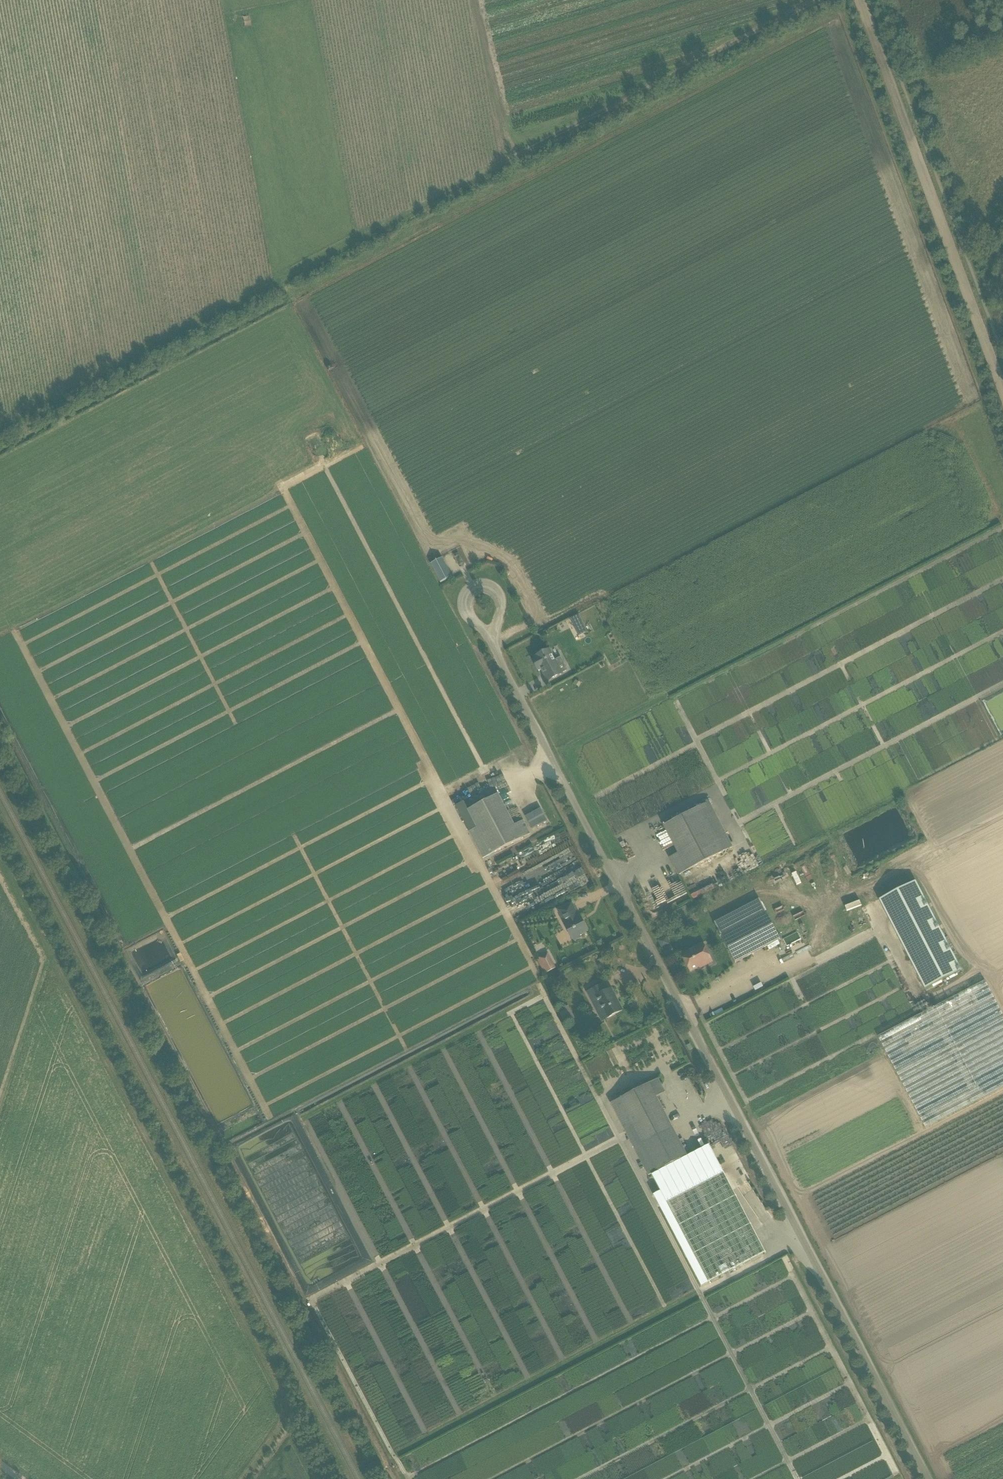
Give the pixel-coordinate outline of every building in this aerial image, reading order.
[(442,557),(429,563),(439,582),(452,576),(442,557)] [(573,625),(582,621),(579,615),(570,619),(573,625)] [(536,659),(533,660),(538,671),(541,669),(548,682),(562,674),(568,671),(561,657),(555,660),(549,649),(535,657),(536,659)] [(491,855),(497,851),(525,836),(530,833),(524,821),(515,826),(498,794),(468,810),(491,855)] [(516,807),(511,812),(516,817),(521,812),(516,807)] [(724,852),(700,807),(664,825),(681,858),(672,863),(679,875),(724,852)] [(526,817),(532,829),(547,821),(541,809),(526,817)] [(916,881),(879,900),(925,989),(962,971),(916,881)] [(580,936),(588,931),(580,917),(579,917),(572,903),(558,910),(566,924),(564,925),(572,940),(573,939),(574,941),(581,938),(580,936)] [(721,935),(735,963),(781,939),(766,912),(721,935)] [(788,945),(802,939),(798,932),(784,938),(788,945)] [(662,947),(670,945),(667,936),(659,939),(662,947)] [(700,967),(698,964),(710,958),(703,944),(689,952),(690,954),(683,958),(691,972),(700,967)] [(668,958),(676,954),(670,945),(662,949),(668,958)] [(542,969),(545,974),(556,968),(553,963),(542,969)] [(878,1037),(925,1128),(1002,1088),(1002,1016),(985,982),(878,1037)] [(608,1018),(623,1011),(611,989),(605,992),(601,985),(588,992),(592,1000),(597,997),(608,1018)] [(649,1083),(619,1099),(611,1104),(625,1131),(648,1176),(687,1156),(654,1093),(663,1089),(658,1079),(650,1084),(649,1083)] [(709,1145),(652,1175),(661,1191),(709,1282),(765,1253),(709,1145)]
